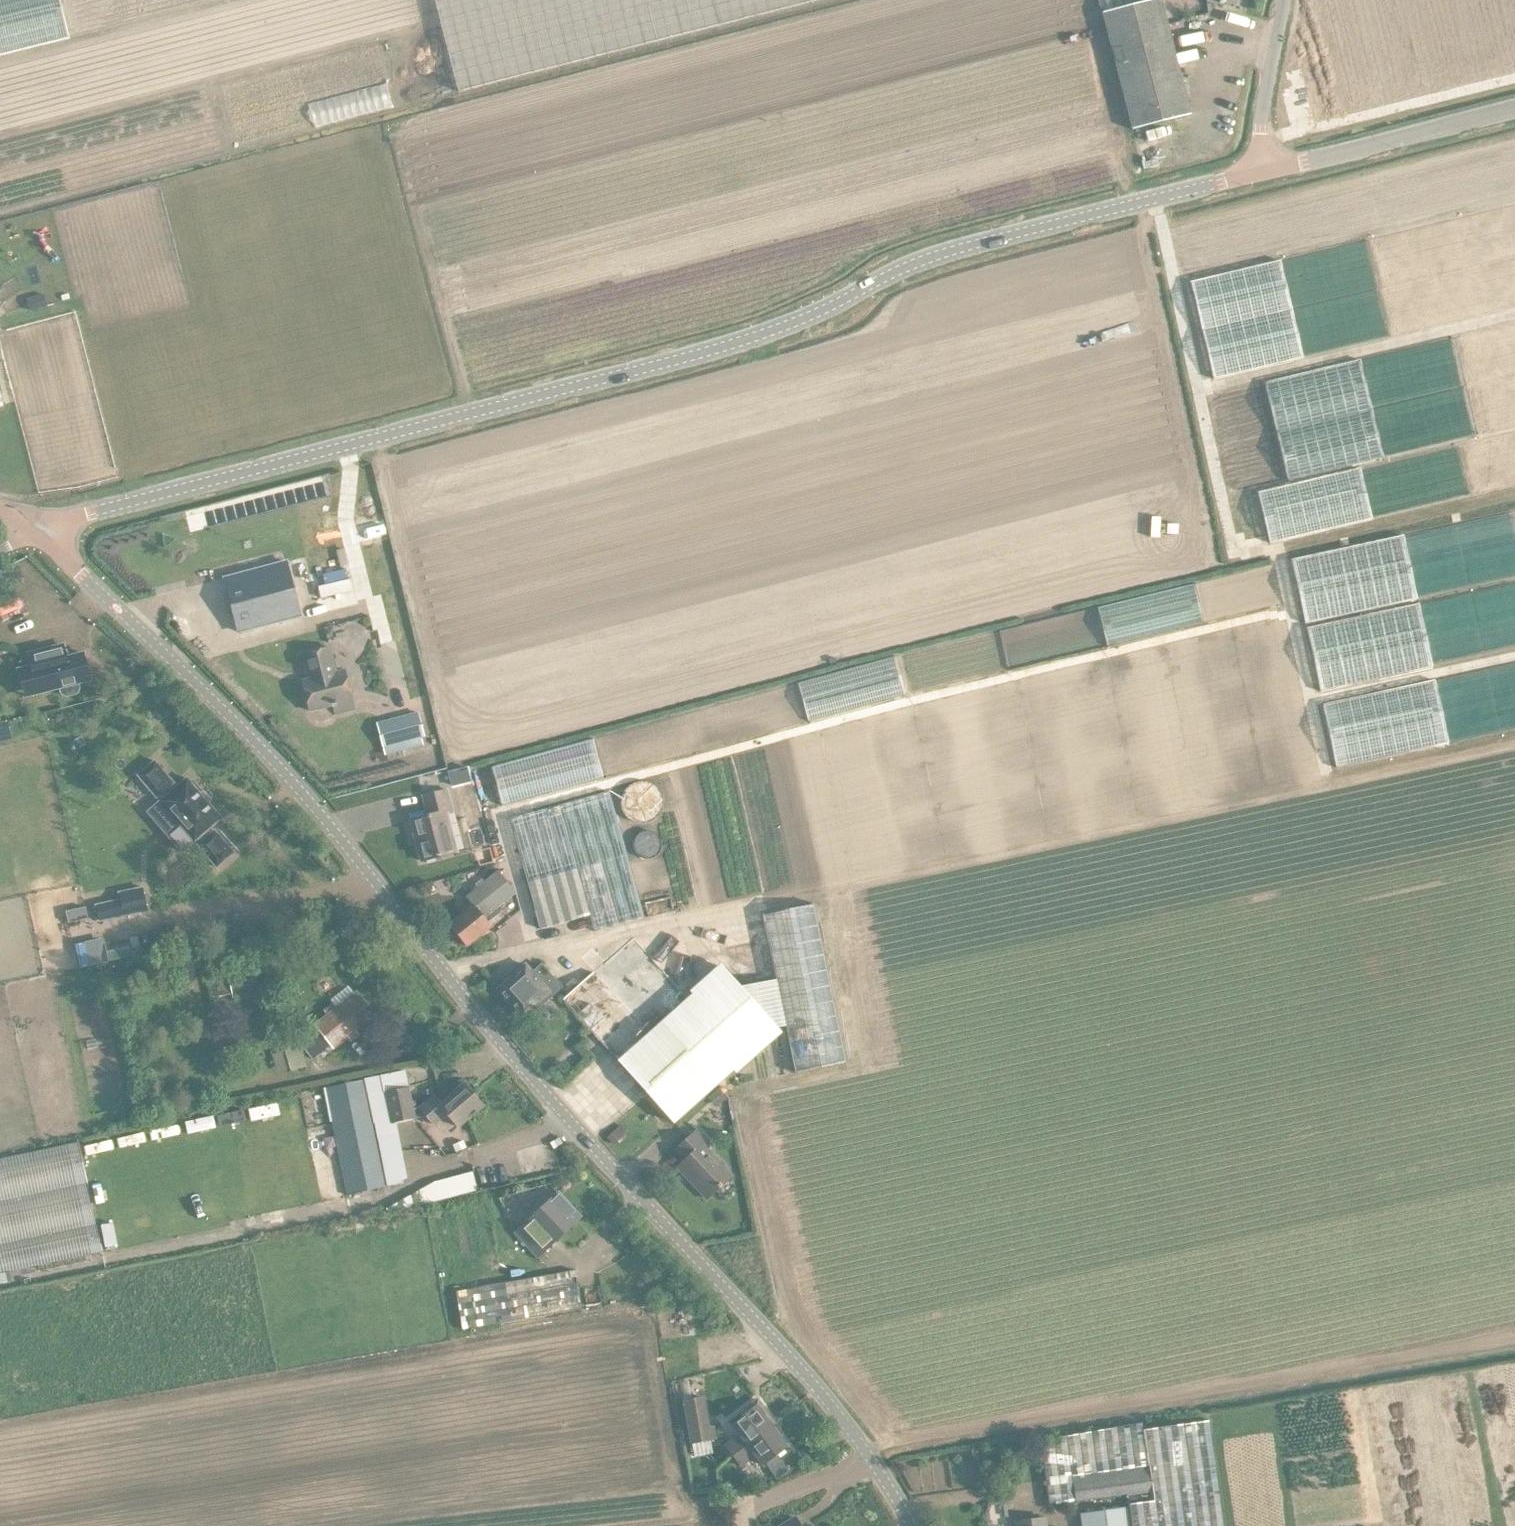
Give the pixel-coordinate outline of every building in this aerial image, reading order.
[(1125,0),(1098,0),(1101,12),(1127,5),(1125,0)] [(1161,0),(1148,0),(1127,5),(1101,12),(1131,129),(1190,114),(1167,23),(1161,0)] [(26,298),(29,310),(46,305),(43,293),(26,298)] [(237,631),(299,615),(285,561),(223,577),(237,631)] [(1097,604),(1105,642),(1164,629),(1164,628),(1203,619),(1196,583),(1097,604)] [(77,682),(89,679),(82,652),(57,659),(54,646),(28,652),(35,679),(47,676),(50,689),(59,687),(60,692),(63,694),(66,695),(71,694),(75,693),(77,691),(78,687),(77,682)] [(328,649),(300,657),(307,681),(301,683),(309,713),(331,707),(334,716),(353,710),(350,702),(351,702),(342,671),(335,674),(328,649)] [(894,656),(798,678),(807,716),(903,694),(894,656)] [(383,747),(422,737),(416,714),(377,724),(383,747)] [(593,739),(494,762),(503,801),(540,793),(539,791),(556,787),(552,768),(568,765),(572,782),(601,775),(593,739)] [(159,800),(179,823),(166,834),(181,851),(193,840),(197,837),(200,841),(197,844),(216,866),(233,852),(214,829),(210,832),(207,829),(221,817),(186,777),(172,789),(169,785),(173,782),(154,760),(137,774),(156,797),(160,794),(163,797),(159,800)] [(652,806),(652,792),(644,792),(644,785),(629,785),(629,794),(637,794),(638,807),(652,806)] [(421,859),(457,850),(446,810),(451,809),(446,788),(424,794),(429,814),(410,819),(421,859)] [(611,794),(506,822),(540,937),(642,918),(643,910),(611,794)] [(486,830),(473,834),(482,863),(495,859),(486,830)] [(484,919),(515,894),(497,872),(465,898),(471,906),(448,924),(467,947),(490,928),(484,919)] [(120,899),(95,904),(99,920),(147,910),(142,886),(125,890),(126,897),(120,899)] [(687,997),(633,936),(594,971),(593,971),(563,998),(617,1059),(617,1060),(673,1122),(733,1068),(735,1070),(780,1030),(775,1025),(785,1024),(795,1071),(845,1061),(813,904),(763,914),(776,979),(739,985),(722,966),(687,997)] [(69,919),(89,918),(88,905),(68,906),(69,919)] [(82,965),(131,952),(129,942),(109,947),(105,934),(76,942),(82,965)] [(233,996),(272,987),(266,960),(227,968),(233,996)] [(560,986),(541,964),(532,972),(524,964),(498,987),(497,988),(498,990),(520,1014),(521,1016),(523,1014),(530,1008),(533,1011),(560,986)] [(323,1009),(327,1015),(314,1025),(330,1045),(332,1048),(333,1047),(348,1035),(351,1040),(357,1035),(354,1030),(374,1014),(356,992),(336,1007),(332,1002),(323,1009)] [(330,1045),(314,1025),(298,1038),(314,1058),(330,1045)] [(298,1038),(283,1042),(291,1070),(307,1065),(298,1038)] [(406,1070),(322,1087),(347,1194),(403,1182),(391,1121),(384,1091),(407,1086),(409,1086),(406,1070)] [(421,1105),(418,1106),(411,1108),(407,1086),(384,1091),(391,1121),(415,1116),(415,1115),(425,1113),(435,1125),(448,1114),(457,1126),(481,1107),(464,1084),(438,1105),(432,1097),(421,1105)] [(221,1122),(246,1117),(244,1109),(220,1114),(221,1122)] [(186,1119),(188,1129),(216,1126),(214,1115),(186,1119)] [(676,1166),(704,1197),(717,1185),(718,1186),(731,1175),(702,1144),(706,1140),(695,1129),(675,1149),(684,1159),(676,1166)] [(98,1252),(74,1142),(0,1158),(0,1274),(98,1252)] [(478,1190),(474,1172),(415,1184),(419,1202),(478,1190)] [(512,1231),(514,1232),(535,1256),(578,1219),(553,1195),(512,1231)] [(456,1288),(462,1326),(582,1307),(576,1268),(456,1288)] [(703,1328),(711,1326),(709,1319),(701,1321),(703,1328)] [(711,1439),(708,1425),(703,1397),(683,1400),(691,1443),(692,1443),(709,1439),(711,1439)] [(768,1414),(757,1398),(738,1412),(741,1415),(731,1422),(739,1433),(724,1444),(732,1455),(773,1426),(765,1416),(768,1414)] [(1040,1438),(1049,1504),(1127,1493),(1129,1502),(1132,1525),(1223,1525),(1209,1419),(1144,1428),(1143,1428),(1142,1421),(1040,1438)] [(787,1445),(773,1426),(732,1455),(739,1465),(754,1453),(762,1464),(766,1461),(777,1478),(790,1471),(776,1454),(787,1445)] [(1128,1508),(1080,1515),(1082,1525),(1130,1525),(1128,1508)] [(795,1517),(779,1525),(800,1525),(795,1517)]
